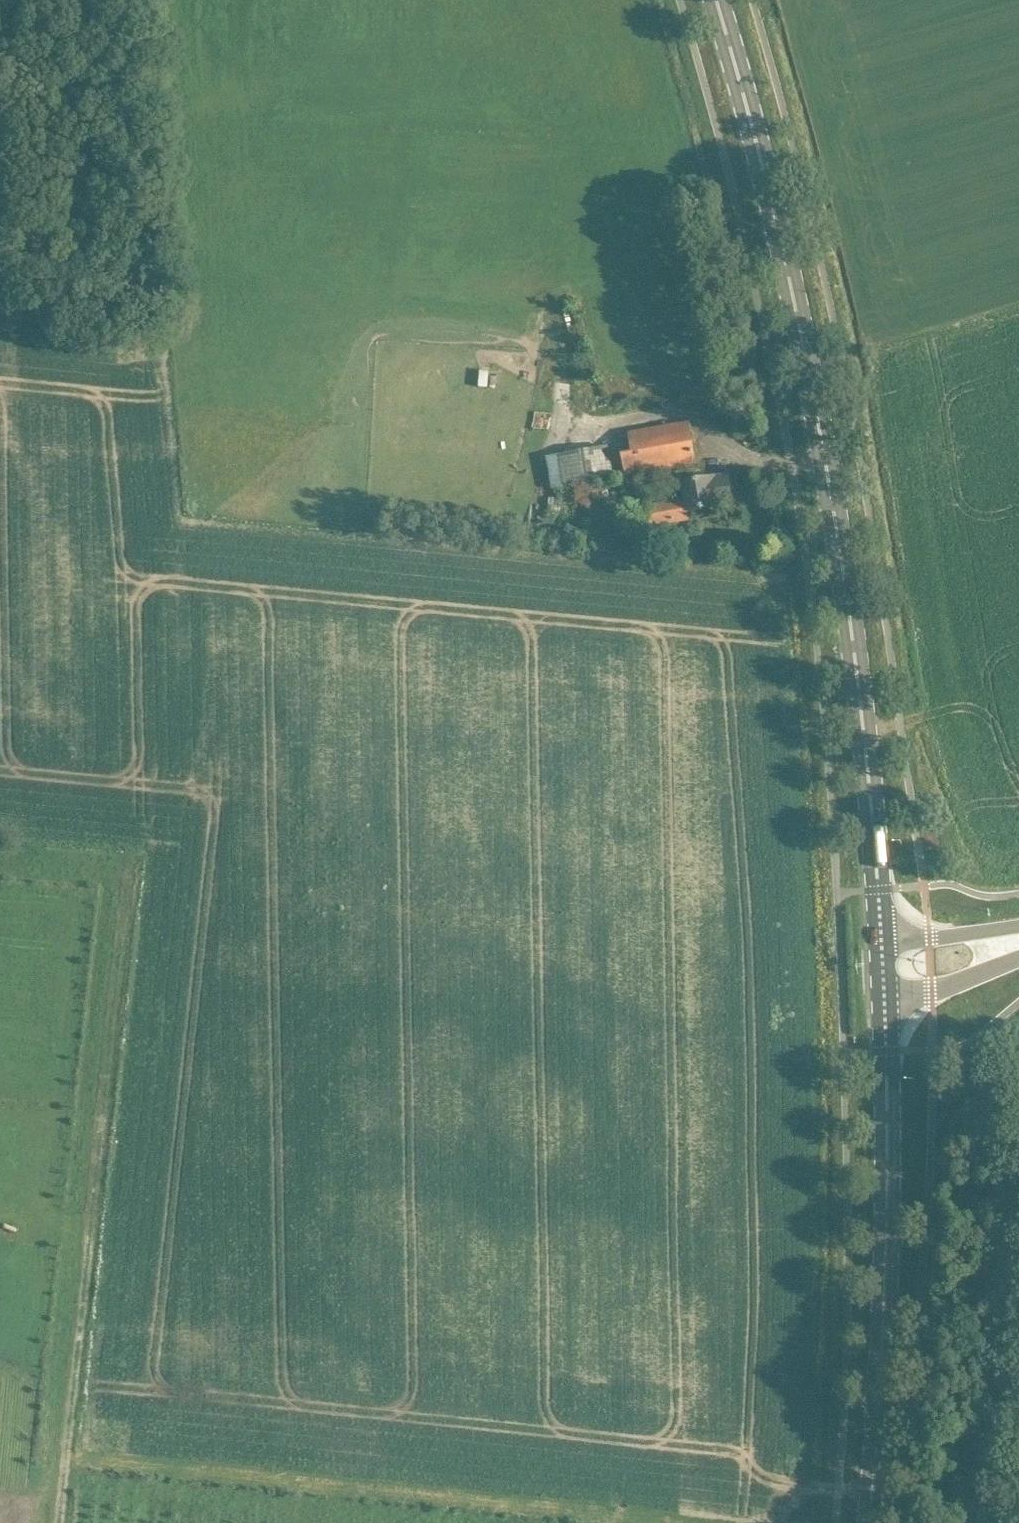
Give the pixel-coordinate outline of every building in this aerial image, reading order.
[(646,525),(669,521),(689,518),(688,511),(732,503),(728,484),(722,485),(720,476),(693,481),(690,464),(695,463),(688,423),(668,427),(628,434),(631,453),(621,454),(625,475),(679,466),(682,482),(682,483),(685,500),(643,508),(646,525)] [(614,478),(608,446),(559,455),(565,487),(614,478)]
